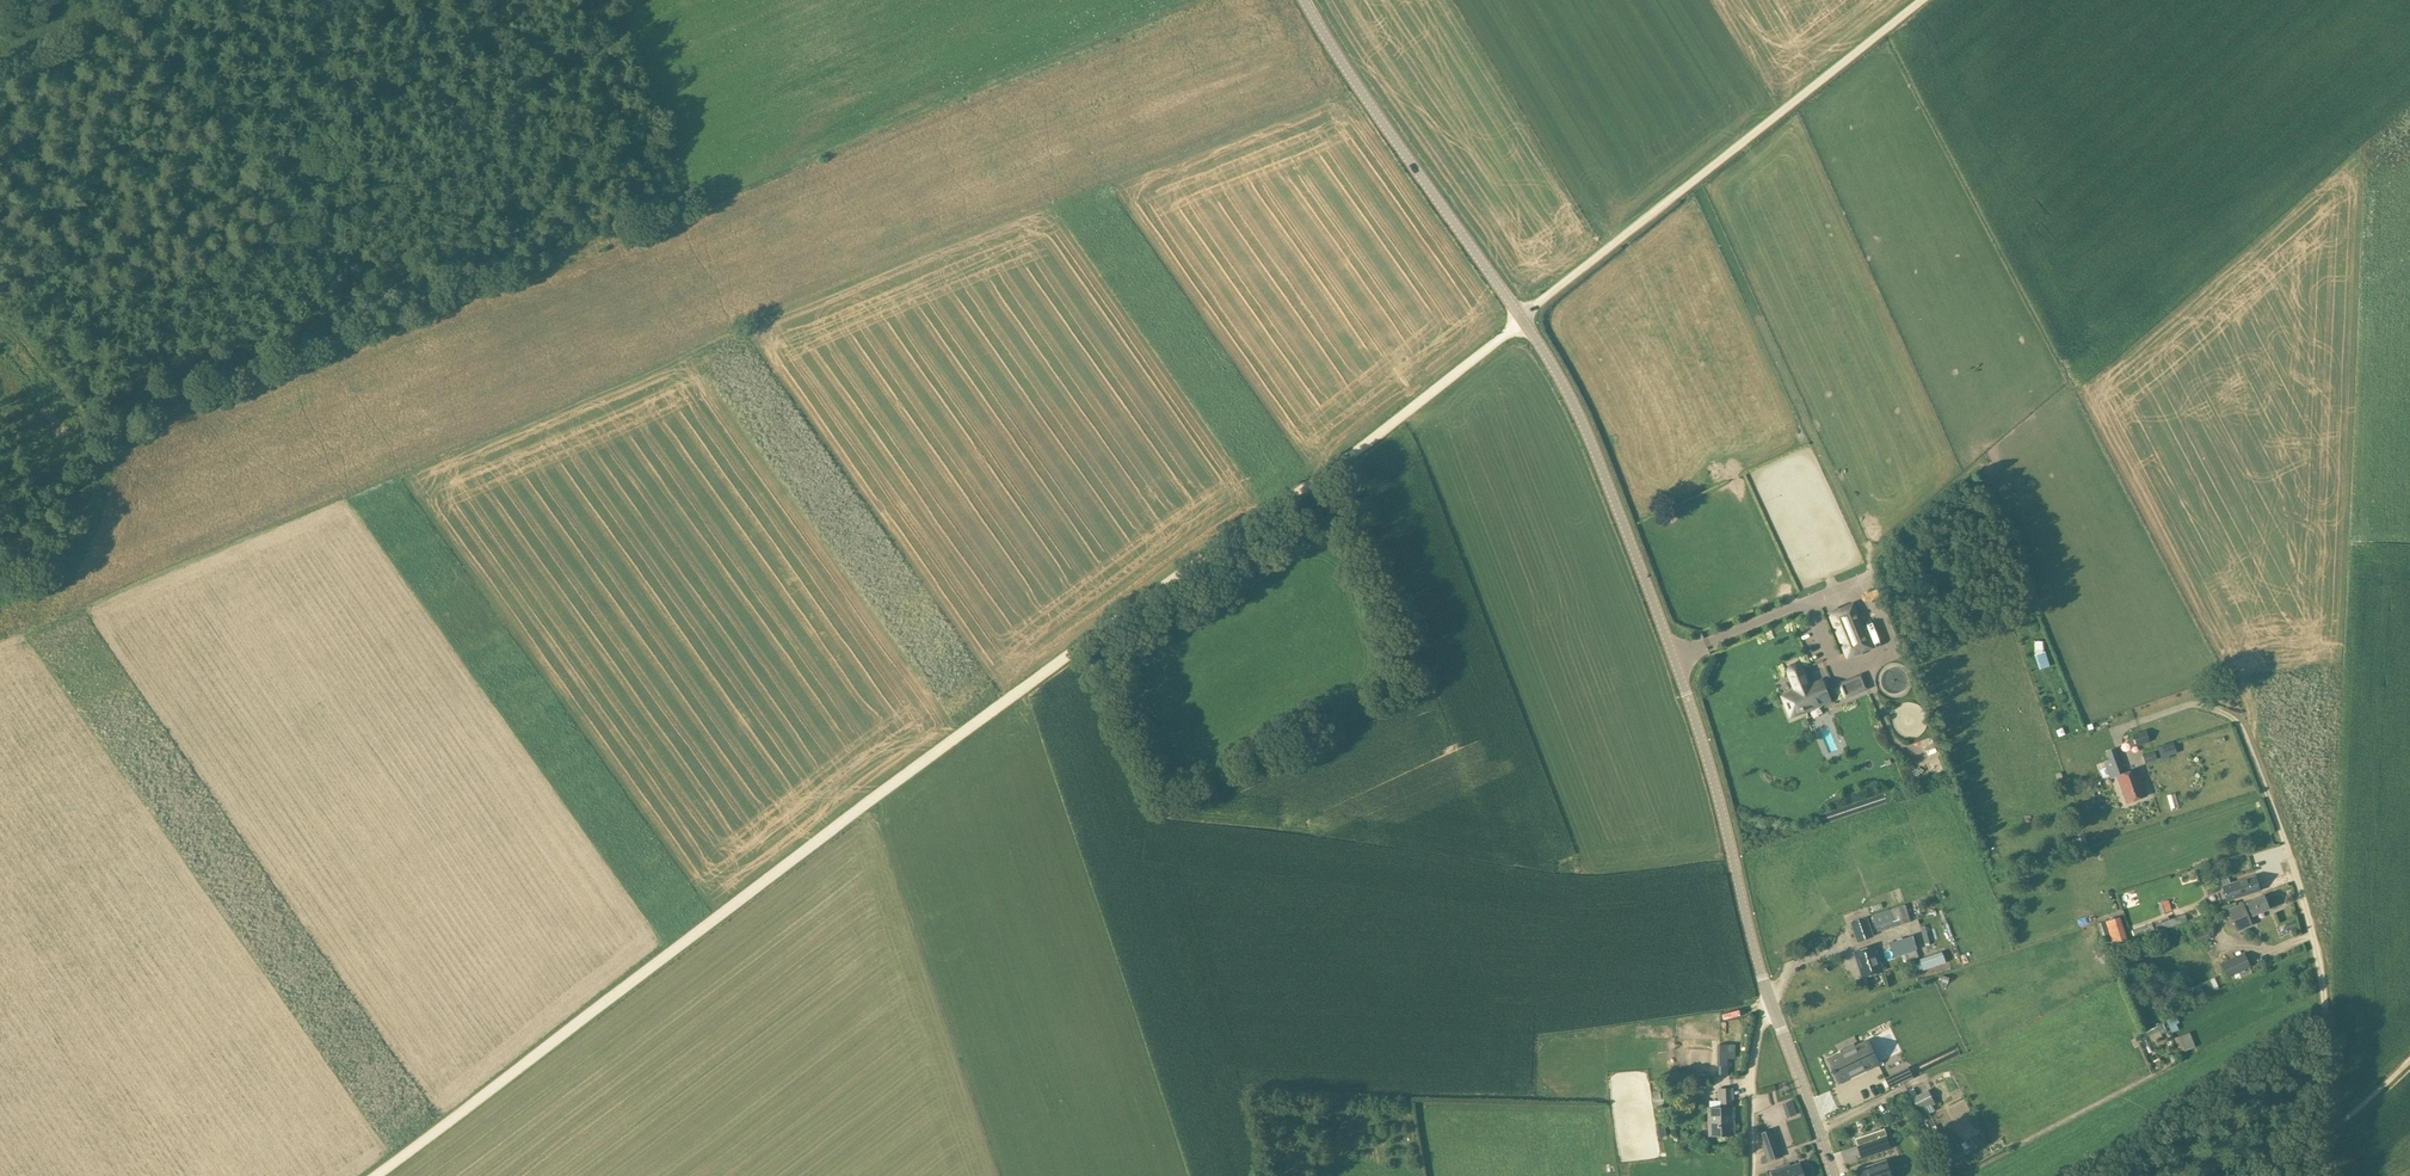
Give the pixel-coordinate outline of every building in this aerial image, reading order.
[(1828,613),(1847,660),(1874,648),(1855,602),(1828,613)] [(2044,641),(2035,641),(2035,655),(2040,669),(2049,666),(2044,652),(2044,641)] [(1805,710),(1825,702),(1817,683),(1810,686),(1802,669),(1801,666),(1799,665),(1796,664),(1791,666),(1790,669),(1789,671),(1790,674),(1797,691),(1783,697),(1792,717),(1805,711),(1805,710)] [(1902,673),(1889,672),(1889,677),(1885,677),(1885,682),(1893,683),(1893,690),(1901,690),(1902,673)] [(1845,695),(1868,685),(1863,673),(1840,683),(1845,695)] [(2128,736),(2131,747),(2152,741),(2148,730),(2128,736)] [(2162,758),(2178,754),(2175,742),(2158,746),(2162,758)] [(2137,770),(2126,774),(2116,748),(2106,751),(2109,760),(2105,762),(2111,780),(2119,777),(2128,804),(2146,797),(2137,770)] [(2145,762),(2157,759),(2155,750),(2143,752),(2145,762)] [(2256,875),(2230,883),(2229,878),(2222,880),(2223,885),(2222,886),(2227,901),(2261,891),(2256,875)] [(2264,895),(2248,902),(2244,903),(2228,909),(2237,932),(2253,925),(2249,917),(2253,915),(2253,916),(2270,909),(2264,895)] [(1906,905),(1873,917),(1878,932),(1912,922),(1906,905)] [(2170,928),(2188,921),(2186,914),(2156,925),(2159,932),(2170,928)] [(2120,917),(2106,921),(2114,947),(2126,943),(2125,940),(2128,939),(2120,917)] [(1873,936),(1872,934),(1867,919),(1852,924),(1858,941),(1873,936)] [(2211,938),(2208,929),(2194,934),(2198,943),(2211,938)] [(1918,946),(1915,935),(1897,940),(1901,954),(1902,954),(1904,963),(1905,963),(1906,966),(1911,965),(1910,960),(1919,958),(1916,947),(1918,946)] [(2093,948),(2099,957),(2105,953),(2099,944),(2093,948)] [(1875,946),(1855,952),(1863,978),(1883,971),(1875,946)] [(1920,962),(1923,969),(1924,972),(1946,964),(1942,953),(1920,961),(1920,962)] [(2252,967),(2245,953),(2221,963),(2228,978),(2252,967)] [(2216,978),(2194,984),(2197,995),(2219,990),(2216,978)] [(1726,1018),(1743,1013),(1741,1007),(1724,1012),(1726,1018)] [(2190,1033),(2181,1036),(2186,1049),(2195,1046),(2190,1033)] [(1842,1054),(1828,1061),(1838,1082),(1878,1063),(1873,1052),(1868,1042),(1856,1047),(1854,1043),(1840,1050),(1842,1054)] [(1719,1076),(1728,1076),(1728,1044),(1717,1045),(1717,1066),(1719,1066),(1719,1076)] [(1909,1066),(1886,1077),(1891,1088),(1915,1076),(1909,1066)] [(1719,1101),(1721,1101),(1721,1109),(1710,1109),(1711,1135),(1734,1134),(1734,1109),(1733,1109),(1733,1100),(1734,1100),(1734,1088),(1719,1088),(1719,1101)] [(1918,1096),(1914,1088),(1908,1091),(1922,1117),(1929,1113),(1927,1109),(1936,1104),(1929,1090),(1918,1096)] [(1792,1101),(1782,1104),(1787,1118),(1797,1115),(1792,1101)] [(1762,1164),(1769,1162),(1783,1157),(1774,1130),(1760,1134),(1767,1156),(1760,1159),(1762,1164)] [(1878,1140),(1858,1147),(1862,1158),(1891,1148),(1884,1130),(1875,1133),(1878,1140)] [(1887,1161),(1859,1170),(1861,1175),(1892,1175),(1887,1161)] [(1801,1163),(1787,1169),(1786,1166),(1772,1172),(1774,1175),(1805,1175),(1801,1163)]
